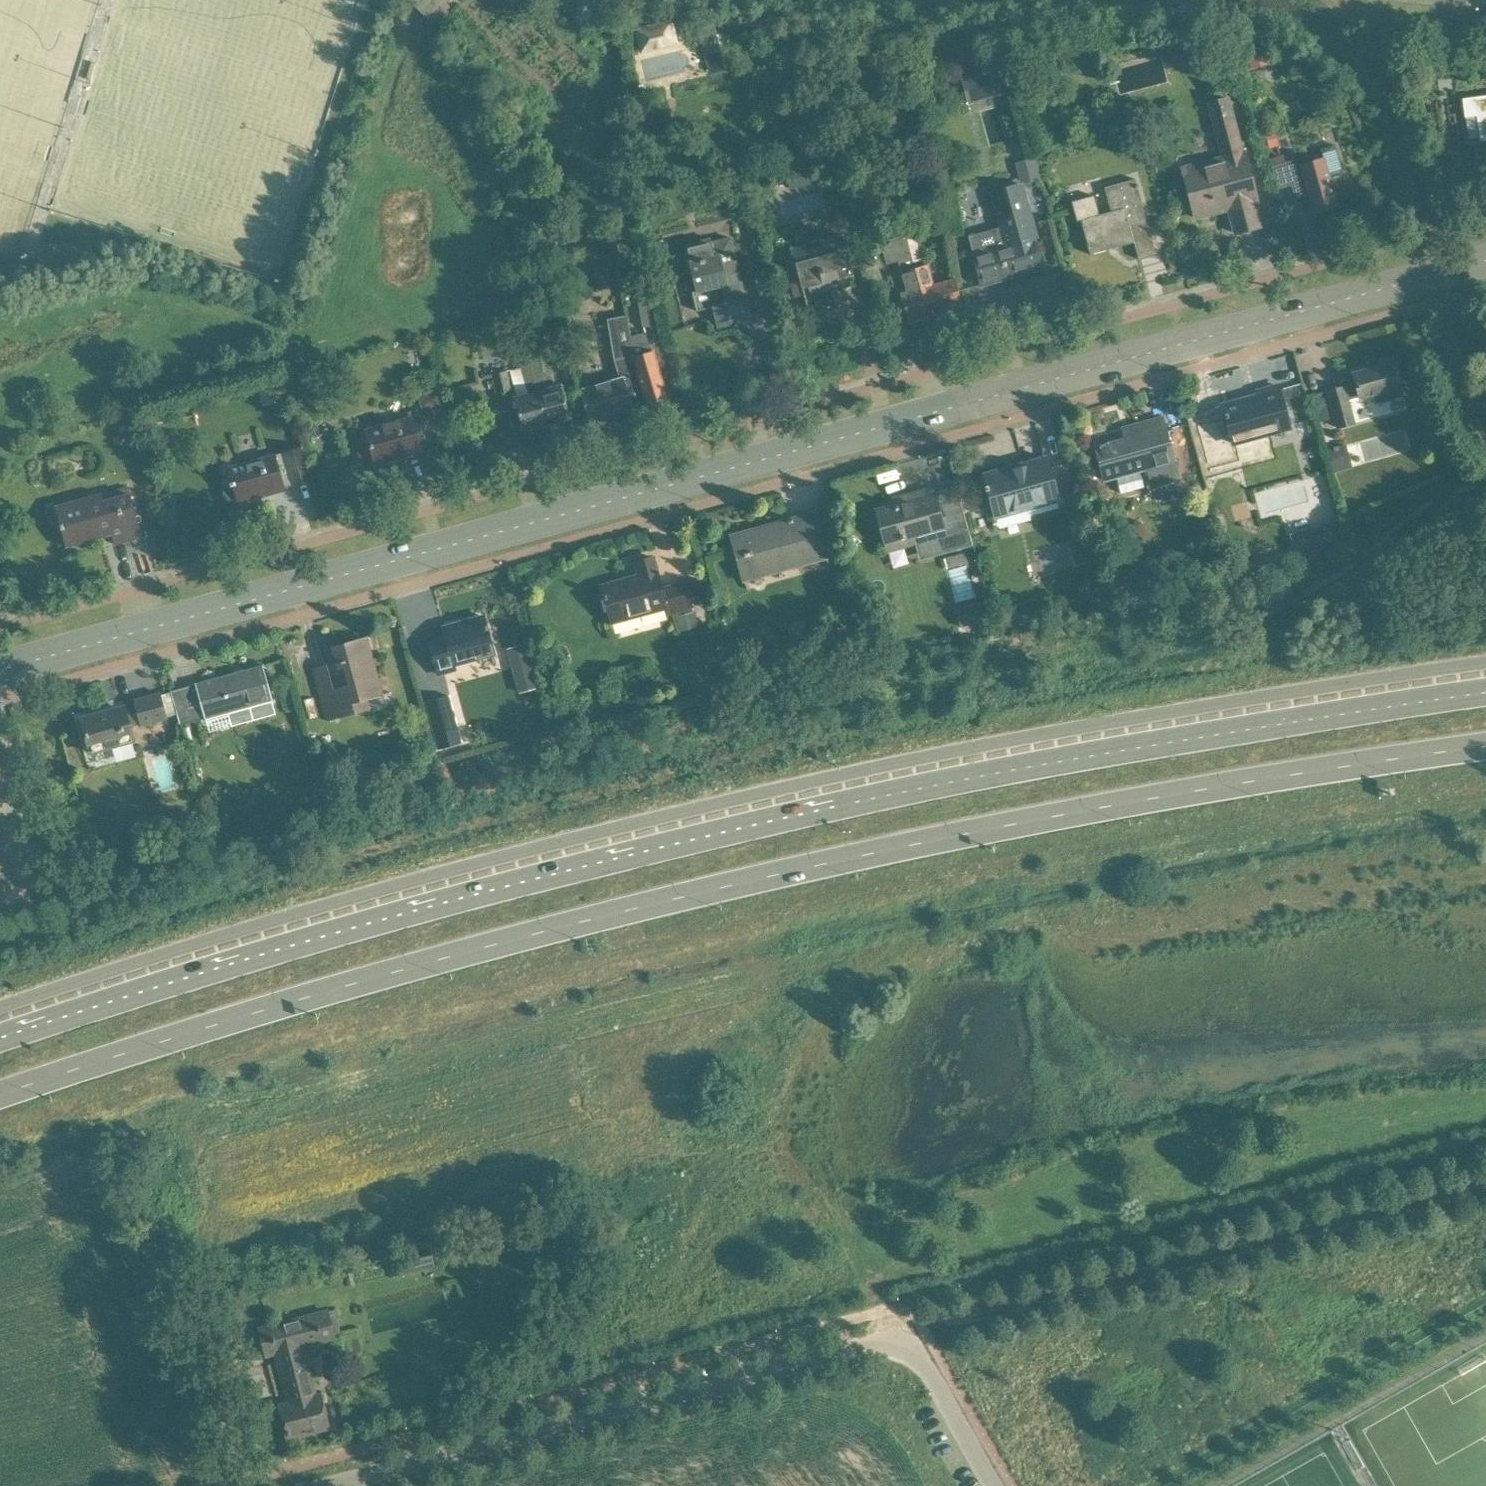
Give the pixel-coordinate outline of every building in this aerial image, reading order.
[(433,24),(451,7),(444,0),(408,0),(433,24)] [(713,57),(728,54),(721,25),(706,28),(713,57)] [(999,69),(962,79),(968,102),(1006,92),(999,69)] [(1463,98),(1463,99),(1465,117),(1477,116),(1478,124),(1481,141),(1485,140),(1485,95),(1463,98)] [(1224,157),(1183,168),(1196,217),(1221,211),(1220,206),(1229,204),(1237,233),(1262,226),(1255,202),(1258,201),(1245,152),(1244,152),(1232,110),(1229,96),(1209,101),(1213,115),(1224,157)] [(1273,165),(1274,169),(1279,188),(1293,184),(1298,203),(1311,199),(1315,211),(1338,205),(1325,158),(1303,164),(1301,157),(1273,165)] [(1076,221),(1080,220),(1090,254),(1134,242),(1138,259),(1155,254),(1137,188),(1138,188),(1137,184),(1136,185),(1134,179),(1104,187),(1110,212),(1098,215),(1093,195),(1071,201),(1076,221)] [(1000,225),(968,234),(985,296),(987,295),(983,284),(1007,277),(1006,273),(1040,264),(1030,225),(1034,224),(1022,184),(980,195),(981,197),(992,194),(1000,225)] [(914,232),(906,234),(913,260),(921,258),(914,232)] [(928,318),(915,267),(914,267),(912,260),(913,260),(906,234),(905,234),(905,233),(874,243),(880,265),(898,261),(905,290),(899,292),(908,323),(928,318)] [(832,286),(855,280),(842,234),(792,248),(793,254),(785,257),(789,272),(797,269),(810,317),(815,336),(843,329),(832,286)] [(743,285),(731,238),(712,242),(711,238),(684,245),(686,252),(673,255),(681,289),(694,285),(696,292),(708,290),(717,328),(754,319),(748,297),(741,298),(738,286),(743,285)] [(928,264),(915,267),(928,318),(949,313),(948,309),(960,305),(954,280),(941,283),(940,281),(933,283),(928,264)] [(647,284),(639,286),(640,294),(648,292),(647,284)] [(650,294),(637,297),(642,327),(656,324),(650,294)] [(631,356),(636,354),(632,335),(631,335),(627,314),(606,318),(613,359),(618,377),(580,388),(589,418),(633,407),(633,405),(645,402),(631,356)] [(654,350),(651,351),(645,331),(632,335),(636,354),(631,356),(645,402),(667,396),(654,350)] [(533,338),(524,340),(523,340),(529,362),(530,362),(538,359),(533,338)] [(1399,376),(1400,376),(1399,371),(1397,371),(1393,357),(1377,362),(1378,367),(1353,374),(1357,386),(1346,390),(1345,386),(1328,391),(1338,427),(1355,423),(1348,400),(1372,393),(1374,404),(1404,396),(1401,385),(1399,376)] [(540,358),(538,359),(530,362),(546,424),(570,417),(561,382),(554,384),(551,375),(544,370),(543,370),(540,358)] [(530,362),(529,362),(520,365),(526,392),(513,395),(523,430),(546,424),(530,362)] [(506,370),(493,373),(497,392),(510,390),(506,370)] [(1290,429),(1284,405),(1279,386),(1259,391),(1261,398),(1244,403),(1243,400),(1224,406),(1226,414),(1225,414),(1226,419),(1227,419),(1234,444),(1235,444),(1234,440),(1263,432),(1264,436),(1290,429)] [(434,402),(431,392),(416,396),(419,406),(434,402)] [(1331,418),(1326,397),(1315,400),(1321,421),(1331,418)] [(366,429),(370,443),(375,463),(396,457),(395,455),(405,453),(406,457),(420,453),(410,417),(366,429)] [(1181,481),(1168,437),(1163,418),(1145,423),(1139,425),(1124,429),(1127,439),(1097,448),(1106,481),(1149,469),(1154,488),(1181,481)] [(229,483),(229,484),(228,485),(226,486),(225,487),(224,488),(223,489),(223,491),(223,493),(223,494),(223,495),(224,497),(225,499),(226,500),(227,501),(228,501),(230,502),(232,502),(234,502),(238,501),(258,495),(258,494),(267,491),(269,495),(283,491),(282,487),(292,484),(293,485),(310,480),(301,447),(283,452),(284,454),(273,457),(273,455),(228,468),(233,482),(229,483)] [(1328,451),(1333,470),(1348,466),(1343,447),(1328,451)] [(997,517),(1028,509),(1059,500),(1048,458),(985,476),(988,486),(985,486),(987,491),(989,490),(997,517)] [(973,542),(957,489),(934,496),(933,491),(936,490),(936,489),(895,500),(897,506),(864,515),(864,516),(866,516),(869,526),(880,523),(885,541),(900,536),(901,540),(917,536),(923,556),(973,542)] [(141,536),(136,517),(129,493),(103,501),(101,494),(55,507),(66,547),(104,536),(102,529),(109,527),(114,544),(141,536)] [(829,567),(820,533),(815,514),(793,520),(793,519),(788,520),(790,526),(762,533),(761,529),(769,527),(768,524),(729,534),(733,548),(735,548),(746,590),(748,590),(744,575),(787,563),(788,568),(815,561),(814,556),(825,553),(828,567),(829,567)] [(603,595),(604,599),(606,599),(612,623),(667,608),(668,613),(675,611),(680,630),(697,626),(692,606),(686,583),(663,589),(654,557),(636,562),(641,580),(627,584),(626,580),(602,587),(604,595),(603,595)] [(455,665),(495,653),(485,617),(441,629),(442,634),(429,638),(439,674),(457,669),(455,665)] [(385,695),(374,656),(369,637),(334,646),(341,670),(346,668),(351,684),(334,689),(328,665),(314,668),(329,721),(372,709),(369,700),(385,695)] [(272,701),(267,684),(262,665),(194,683),(204,719),(272,701)] [(108,711),(81,718),(90,752),(110,747),(134,740),(131,726),(141,723),(142,725),(149,723),(167,718),(166,717),(177,714),(171,692),(160,695),(160,693),(135,700),(137,709),(126,712),(126,711),(109,715),(108,711)] [(460,730),(471,704),(450,696),(440,722),(460,730)] [(92,831),(88,837),(84,844),(93,850),(101,837),(92,831)] [(315,1396),(302,1345),(333,1337),(326,1310),(259,1328),(266,1355),(275,1353),(288,1403),(279,1405),(287,1438),(328,1427),(320,1394),(315,1396)]
